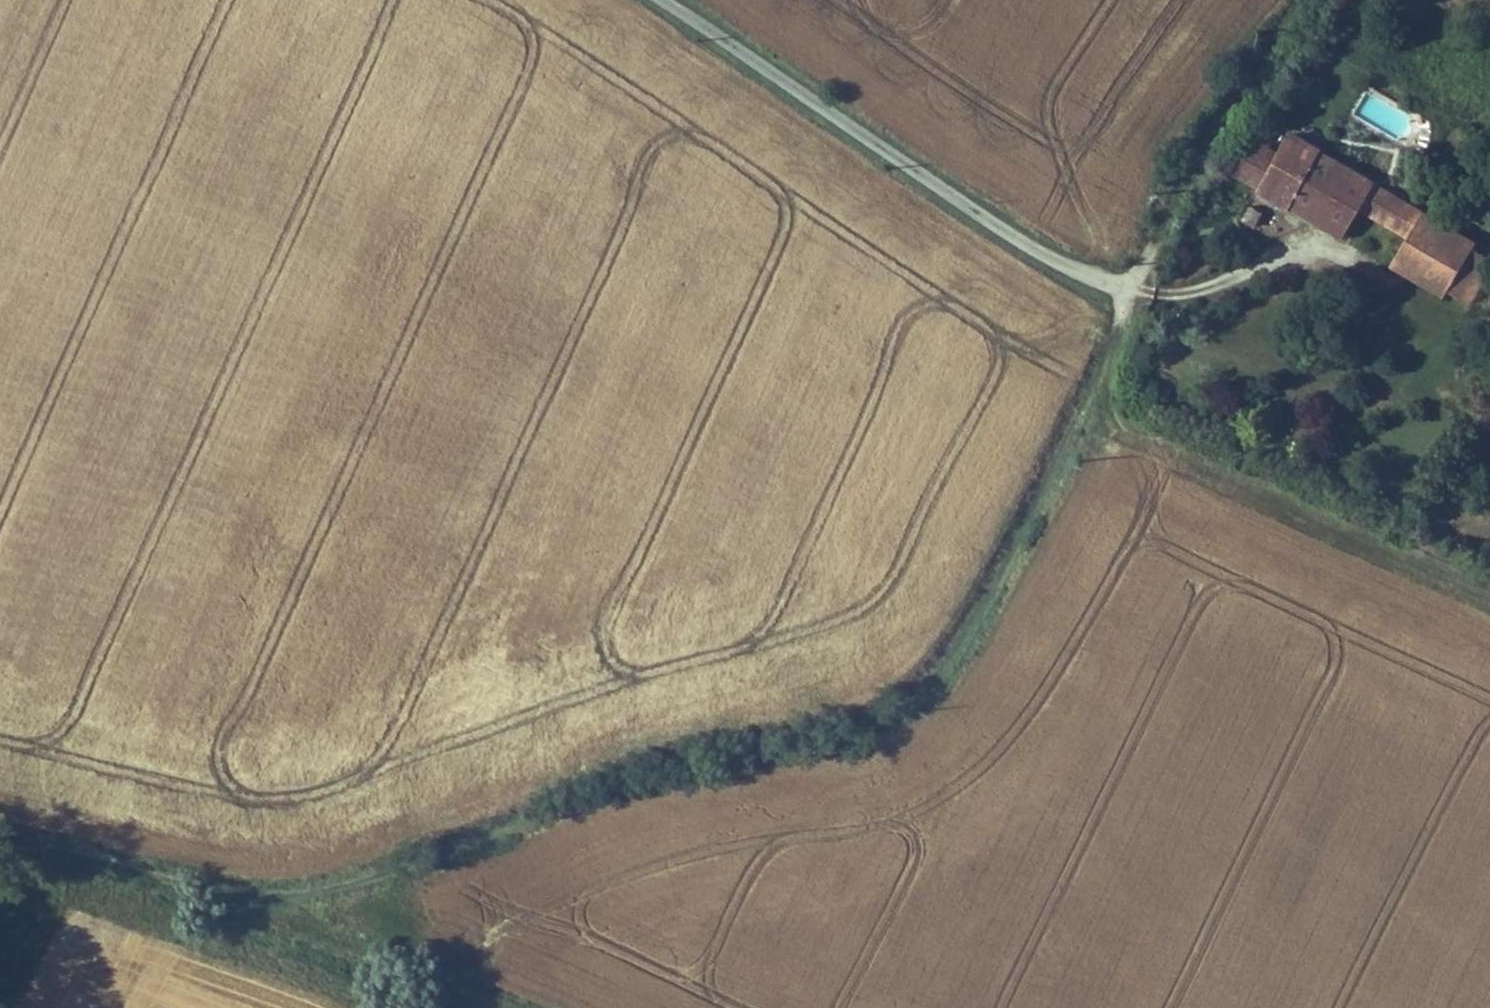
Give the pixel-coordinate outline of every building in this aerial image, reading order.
[(1245,129),(1226,161),(1338,228),(1367,179),(1277,125),(1266,142),(1245,129)] [(1465,238),(1367,179),(1338,228),(1436,287),(1439,282),(1465,238)] [(1258,198),(1243,191),(1235,208),(1250,215),(1258,198)] [(1482,249),(1465,238),(1439,282),(1456,292),(1482,249)]
